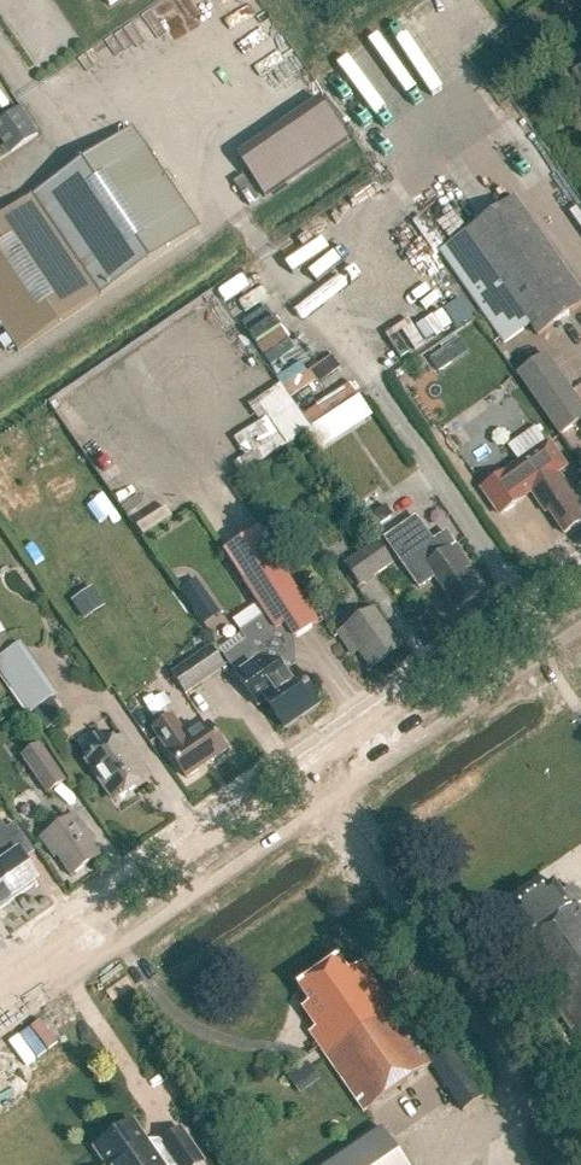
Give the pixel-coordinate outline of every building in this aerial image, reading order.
[(241,24),(261,17),(258,6),(237,14),(241,24)] [(0,120),(0,137),(10,152),(37,134),(19,107),(0,120)] [(0,219),(0,327),(18,353),(199,230),(131,130),(0,219)] [(530,325),(538,337),(580,306),(580,295),(514,200),(439,252),(503,344),(530,325)] [(459,339),(430,359),(440,373),(469,353),(459,339)] [(561,434),(580,420),(580,409),(545,357),(520,374),(561,434)] [(473,470),(494,454),(468,419),(447,435),(473,470)] [(579,514),(580,512),(580,505),(558,473),(566,467),(549,442),(482,489),(500,515),(524,499),(520,493),(527,488),(545,513),(548,511),(564,535),(580,523),(580,517),(579,514)] [(434,578),(456,609),(480,593),(465,571),(470,567),(447,533),(433,542),(416,518),(385,539),(419,588),(434,578)] [(395,565),(379,543),(345,566),(361,589),(395,565)] [(285,626),(294,640),(318,624),(276,560),(243,581),(275,632),(285,626)] [(181,589),(202,622),(217,612),(196,579),(181,589)] [(70,601),(83,621),(104,607),(90,587),(70,601)] [(374,611),(339,635),(353,655),(359,651),(371,668),(400,648),(374,611)] [(18,646),(0,658),(0,676),(27,716),(54,698),(18,646)] [(212,647),(172,674),(185,694),(225,667),(212,647)] [(265,702),(284,728),(318,704),(295,671),(286,677),(279,667),(259,660),(236,677),(258,707),(265,702)] [(154,730),(167,750),(187,779),(227,751),(208,724),(187,738),(173,717),(154,730)] [(88,761),(116,802),(148,780),(120,739),(88,761)] [(42,744),(22,758),(49,797),(69,784),(42,744)] [(86,836),(89,834),(76,815),(41,839),(54,858),(57,856),(71,877),(100,856),(86,836)] [(15,898),(39,881),(23,858),(35,850),(15,821),(0,832),(0,876),(15,898)] [(15,898),(0,876),(0,909),(15,898)] [(561,895),(552,882),(506,915),(523,940),(512,948),(580,1049),(580,913),(580,914),(574,906),(580,903),(570,889),(561,895)] [(461,1111),(481,1098),(444,1045),(425,1058),(361,964),(347,973),(337,959),(295,988),(307,1005),(300,1010),(314,1029),(309,1034),(362,1112),(430,1066),(461,1111)] [(107,1164),(198,1164),(202,1163),(180,1131),(163,1144),(163,1145),(152,1153),(132,1125),(97,1150),(107,1164)] [(380,1128),(325,1164),(405,1164),(380,1128)]
